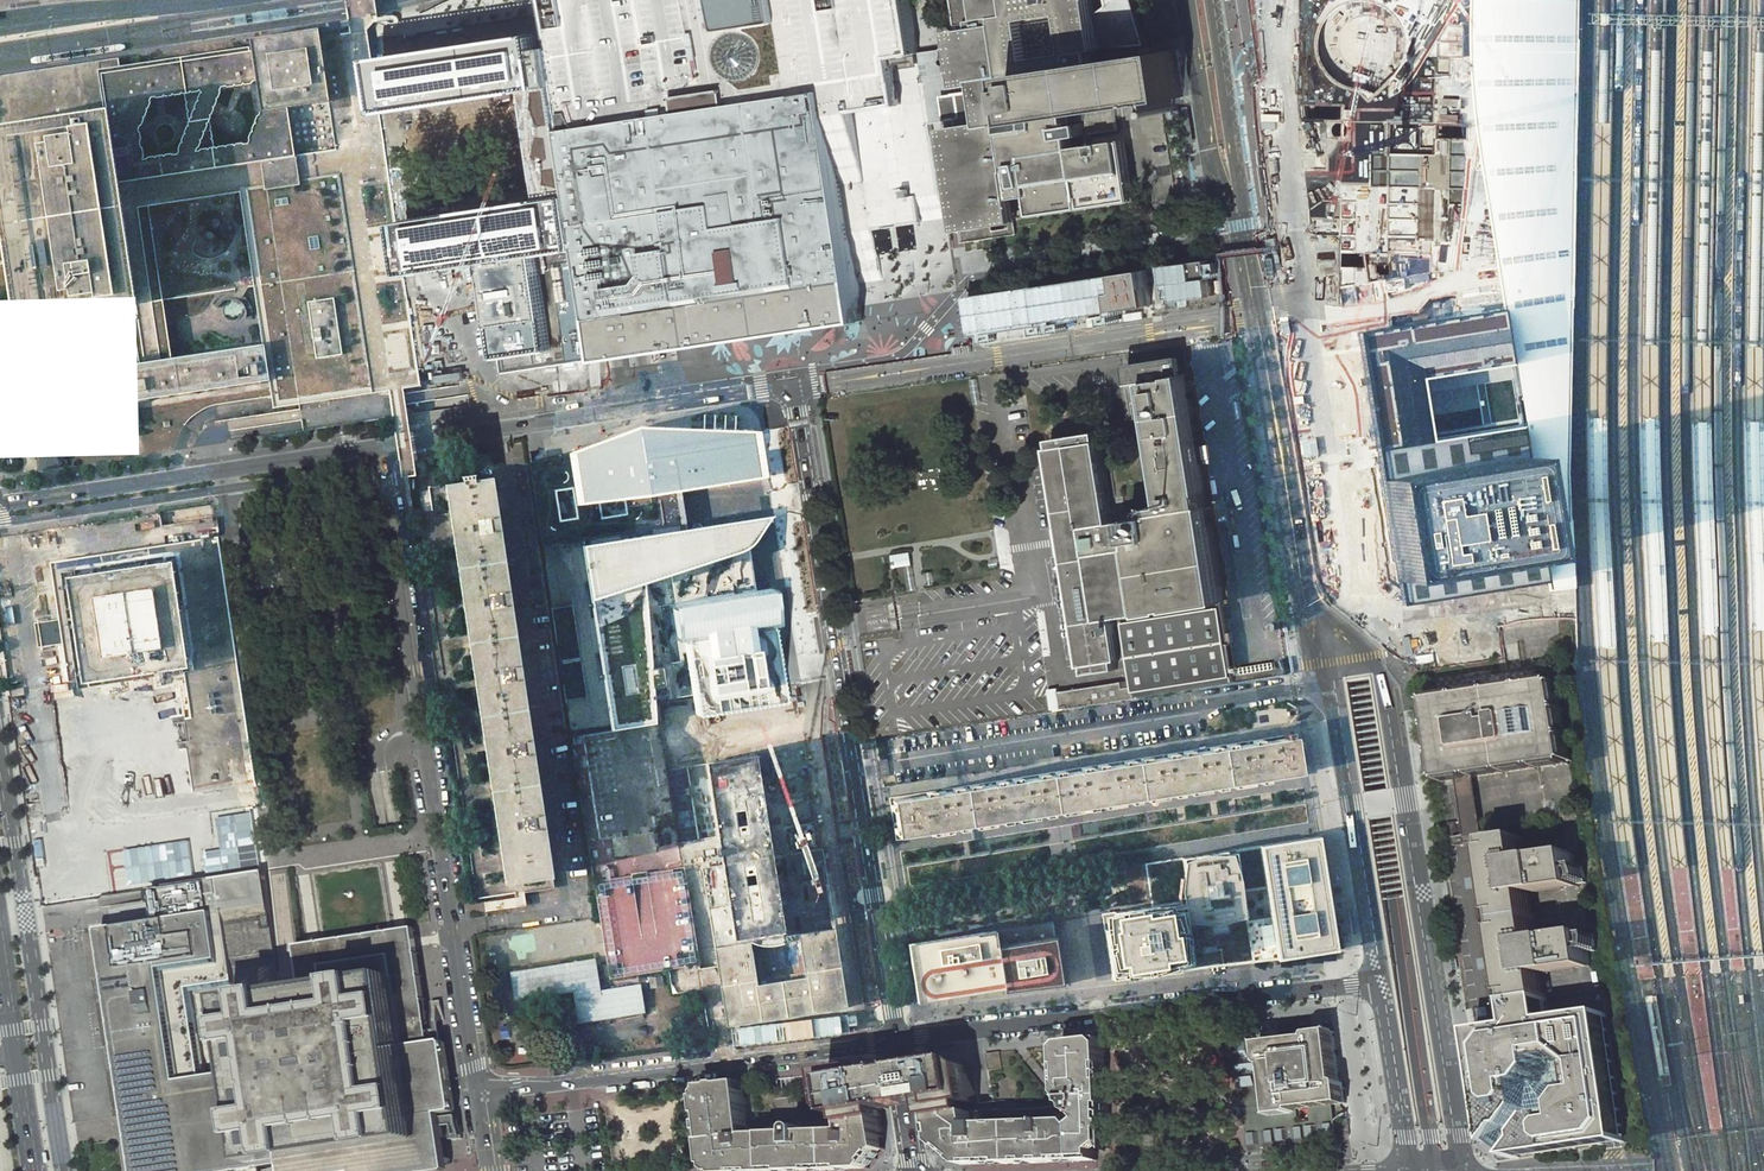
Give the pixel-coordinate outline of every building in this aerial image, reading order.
[(867,315),(865,305),(858,254),(857,245),(847,176),(837,109),(897,99),(893,75),(892,66),(923,61),(913,0),(553,0),(558,29),(590,249),(606,357),(649,351),(819,323),(855,317),(867,315)] [(1190,93),(1182,46),(1110,57),(1101,58),(1099,48),(1105,47),(1154,41),(1140,0),(1111,0),(1112,3),(1100,12),(1098,0),(964,0),(968,26),(957,28),(965,83),(973,82),(974,89),(962,90),(964,105),(966,117),(962,117),(963,123),(947,125),(962,228),(964,227),(965,240),(1018,232),(1016,219),(1021,218),(1018,196),(1032,194),(1035,213),(1138,199),(1133,168),(1129,137),(1089,143),(1088,133),(1121,128),(1117,105),(1190,93)] [(1507,307),(1516,367),(1525,430),(1528,460),(1544,564),(1547,588),(1547,589),(1569,586),(1570,585),(1574,585),(1571,519),(1570,519),(1568,473),(1569,473),(1569,462),(1569,401),(1571,300),(1574,129),(1577,0),(1469,0),(1468,17),(1468,37),(1470,61),(1471,80),(1473,92),(1475,111),(1478,135),(1487,196),(1507,307)] [(1576,38),(1574,129),(1675,128),(1685,128),(1727,129),(1736,129),(1763,129),(1763,0),(1577,0),(1576,38)] [(1593,51),(1593,173),(1588,350),(1588,551),(1594,641),(1601,730),(1621,869),(1638,868),(1630,806),(1623,732),(1609,573),(1605,421),(1607,316),(1611,103),(1613,0),(1595,0),(1593,51)] [(1647,84),(1644,192),(1639,362),(1641,513),(1645,627),(1655,753),(1669,868),(1689,865),(1681,810),(1670,685),(1665,571),(1660,454),(1658,330),(1662,222),(1664,81),(1666,0),(1649,0),(1647,84)] [(254,82),(258,113),(285,109),(327,102),(318,37),(317,28),(247,40),(248,47),(254,82)] [(590,249),(558,29),(476,42),(384,55),(392,110),(525,90),(542,202),(406,222),(413,268),(487,257),(502,357),(551,350),(537,257),(590,249)] [(144,362),(155,361),(172,358),(148,206),(239,193),(262,343),(263,343),(264,345),(269,382),(273,409),(389,390),(401,388),(419,385),(366,30),(347,33),(318,37),(327,102),(335,151),(292,157),(278,159),(117,182),(135,304),(144,362)] [(210,119),(221,88),(254,82),(248,47),(121,67),(100,70),(106,109),(117,182),(278,159),(292,157),(285,109),(258,113),(248,142),(213,147),(210,119)] [(14,324),(70,315),(92,311),(135,304),(117,182),(106,109),(100,70),(121,67),(120,58),(0,77),(0,234),(14,324)] [(964,105),(962,90),(946,93),(949,119),(962,117),(966,117),(964,105)] [(327,102),(285,109),(292,157),(335,151),(327,102)] [(1144,108),(1146,136),(1164,134),(1162,107),(1144,108)] [(1455,302),(1456,314),(1507,307),(1487,196),(1478,135),(1455,302)] [(908,195),(912,220),(922,219),(919,194),(908,195)] [(551,350),(502,357),(504,373),(544,367),(575,362),(606,357),(590,249),(537,257),(551,350)] [(1381,482),(1528,460),(1525,430),(1436,443),(1427,380),(1516,367),(1507,307),(1456,314),(1358,329),(1362,355),(1363,360),(1369,404),(1376,447),(1381,482)] [(70,315),(77,372),(100,369),(92,311),(70,315)] [(77,372),(70,315),(14,324),(32,444),(131,430),(127,403),(77,410),(71,373),(77,372)] [(144,362),(100,369),(77,372),(71,373),(77,410),(127,403),(133,402),(269,382),(264,345),(172,358),(155,361),(144,362)] [(1187,355),(1129,364),(1133,384),(1135,383),(1139,411),(1146,410),(1147,417),(1154,416),(1169,505),(1150,508),(1151,516),(1210,507),(1187,355)] [(572,456),(533,462),(547,550),(595,543),(690,528),(684,489),(769,476),(761,429),(656,424),(607,443),(606,443),(572,456)] [(1224,607),(1210,507),(1151,516),(1115,522),(1100,431),(1052,438),(1053,447),(1050,447),(1086,668),(1090,673),(1130,668),(1124,621),(1224,607)] [(66,454),(84,451),(82,441),(77,442),(64,443),(66,454)] [(1528,460),(1381,482),(1392,556),(1397,586),(1544,564),(1528,460)] [(492,477),(445,485),(507,887),(509,897),(521,895),(557,890),(492,477)] [(212,505),(51,529),(83,747),(244,723),(212,505)] [(704,693),(707,710),(789,697),(776,623),(785,622),(779,579),(755,583),(750,549),(761,543),(780,514),(690,528),(595,543),(603,599),(597,600),(617,728),(661,722),(659,689),(670,687),(672,698),(679,697),(704,693)] [(1224,607),(1124,621),(1130,668),(1132,679),(1088,686),(1059,691),(1062,711),(1235,683),(1224,607)] [(435,672),(437,690),(446,689),(443,671),(435,672)] [(1443,782),(1571,761),(1559,679),(1536,682),(1414,695),(1426,776),(1443,782)] [(687,728),(687,714),(677,714),(677,736),(698,737),(698,729),(687,728)] [(1294,737),(892,800),(898,837),(1300,773),(1294,737)] [(829,893),(822,848),(771,854),(758,756),(707,763),(721,865),(703,868),(721,985),(727,1025),(738,1024),(847,1006),(829,893)] [(653,758),(632,760),(634,790),(656,789),(653,758)] [(177,793),(78,807),(88,877),(187,863),(177,793)] [(216,813),(224,871),(261,866),(253,807),(216,813)] [(1450,820),(1452,838),(1461,837),(1459,818),(1450,820)] [(1468,843),(1481,925),(1532,917),(1528,892),(1575,884),(1575,882),(1572,866),(1570,851),(1523,859),(1519,835),(1468,843)] [(1151,904),(1101,912),(1112,979),(1277,959),(1337,952),(1318,836),(1145,864),(1151,904)] [(606,858),(627,857),(625,842),(605,843),(606,858)] [(1572,866),(1575,882),(1583,880),(1581,864),(1572,866)] [(682,867),(594,882),(599,917),(609,979),(669,970),(698,965),(700,965),(685,867),(682,867)] [(100,930),(137,1170),(251,1170),(285,1166),(286,1170),(452,1170),(443,1115),(459,1112),(448,1041),(433,1043),(416,929),(299,947),(304,992),(236,1002),(246,1062),(247,1071),(212,1077),(180,1081),(163,969),(222,960),(211,881),(153,889),(158,921),(100,930)] [(1513,1002),(1546,997),(1553,996),(1575,993),(1574,989),(1544,994),(1540,974),(1588,967),(1585,951),(1583,935),(1583,933),(1535,940),(1532,917),(1481,925),(1493,1005),(1513,1002)] [(917,1002),(1063,985),(1054,923),(908,944),(917,1002)] [(1583,935),(1585,951),(1593,950),(1591,934),(1583,935)] [(595,959),(510,972),(514,998),(573,989),(578,1023),(644,1012),(640,986),(600,993),(595,959)] [(1623,1130),(1606,1014),(1550,1021),(1546,997),(1513,1002),(1516,1026),(1476,1032),(1491,1147),(1493,1143),(1512,1157),(1510,1160),(1625,1142),(1625,1139),(1623,1130)] [(1240,1121),(1245,1120),(1247,1134),(1249,1152),(1262,1151),(1309,1146),(1337,1143),(1335,1123),(1331,1123),(1329,1107),(1345,1105),(1347,1102),(1344,1084),(1341,1083),(1339,1083),(1333,1033),(1314,1035),(1312,1037),(1312,1039),(1262,1044),(1263,1059),(1251,1060),(1249,1046),(1234,1047),(1239,1091),(1236,1092),(1237,1096),(1240,1121)] [(1112,1151),(1108,1038),(1063,1043),(1065,1095),(1071,1101),(1071,1104),(1074,1104),(1076,1107),(1076,1109),(1077,1111),(1078,1112),(1080,1113),(1086,1119),(1107,1144),(1112,1151)] [(964,1059),(924,1065),(930,1102),(932,1118),(936,1117),(973,1111),(971,1103),(979,1102),(973,1066),(964,1059)] [(881,1072),(873,1073),(880,1108),(884,1108),(887,1108),(908,1105),(925,1103),(930,1102),(924,1065),(920,1066),(902,1069),(881,1072)] [(880,1108),(873,1073),(863,1068),(829,1073),(834,1109),(842,1108),(843,1116),(847,1115),(880,1108)] [(718,1084),(701,1086),(707,1139),(751,1134),(751,1132),(745,1081),(727,1083),(725,1082),(720,1082),(718,1084)] [(1100,1160),(1100,1150),(1079,1125),(1074,1120),(1069,1120),(1068,1113),(1062,1106),(1050,1106),(1050,1107),(979,1110),(974,1111),(973,1111),(936,1117),(940,1142),(967,1165),(1045,1162),(1100,1160)] [(849,1123),(833,1124),(833,1131),(835,1170),(870,1169),(887,1148),(882,1118),(885,1117),(884,1108),(880,1108),(847,1115),(849,1123)] [(1107,1144),(1086,1119),(1082,1123),(1079,1125),(1100,1150),(1103,1147),(1107,1144)] [(770,1127),(770,1133),(773,1170),(802,1170),(835,1170),(833,1131),(833,1124),(802,1125),(770,1127)] [(751,1132),(751,1134),(707,1139),(712,1170),(773,1170),(770,1133),(770,1127),(761,1127),(761,1132),(751,1132)] [(1155,1128),(1146,1128),(1146,1145),(1155,1145),(1155,1136),(1155,1128)]
